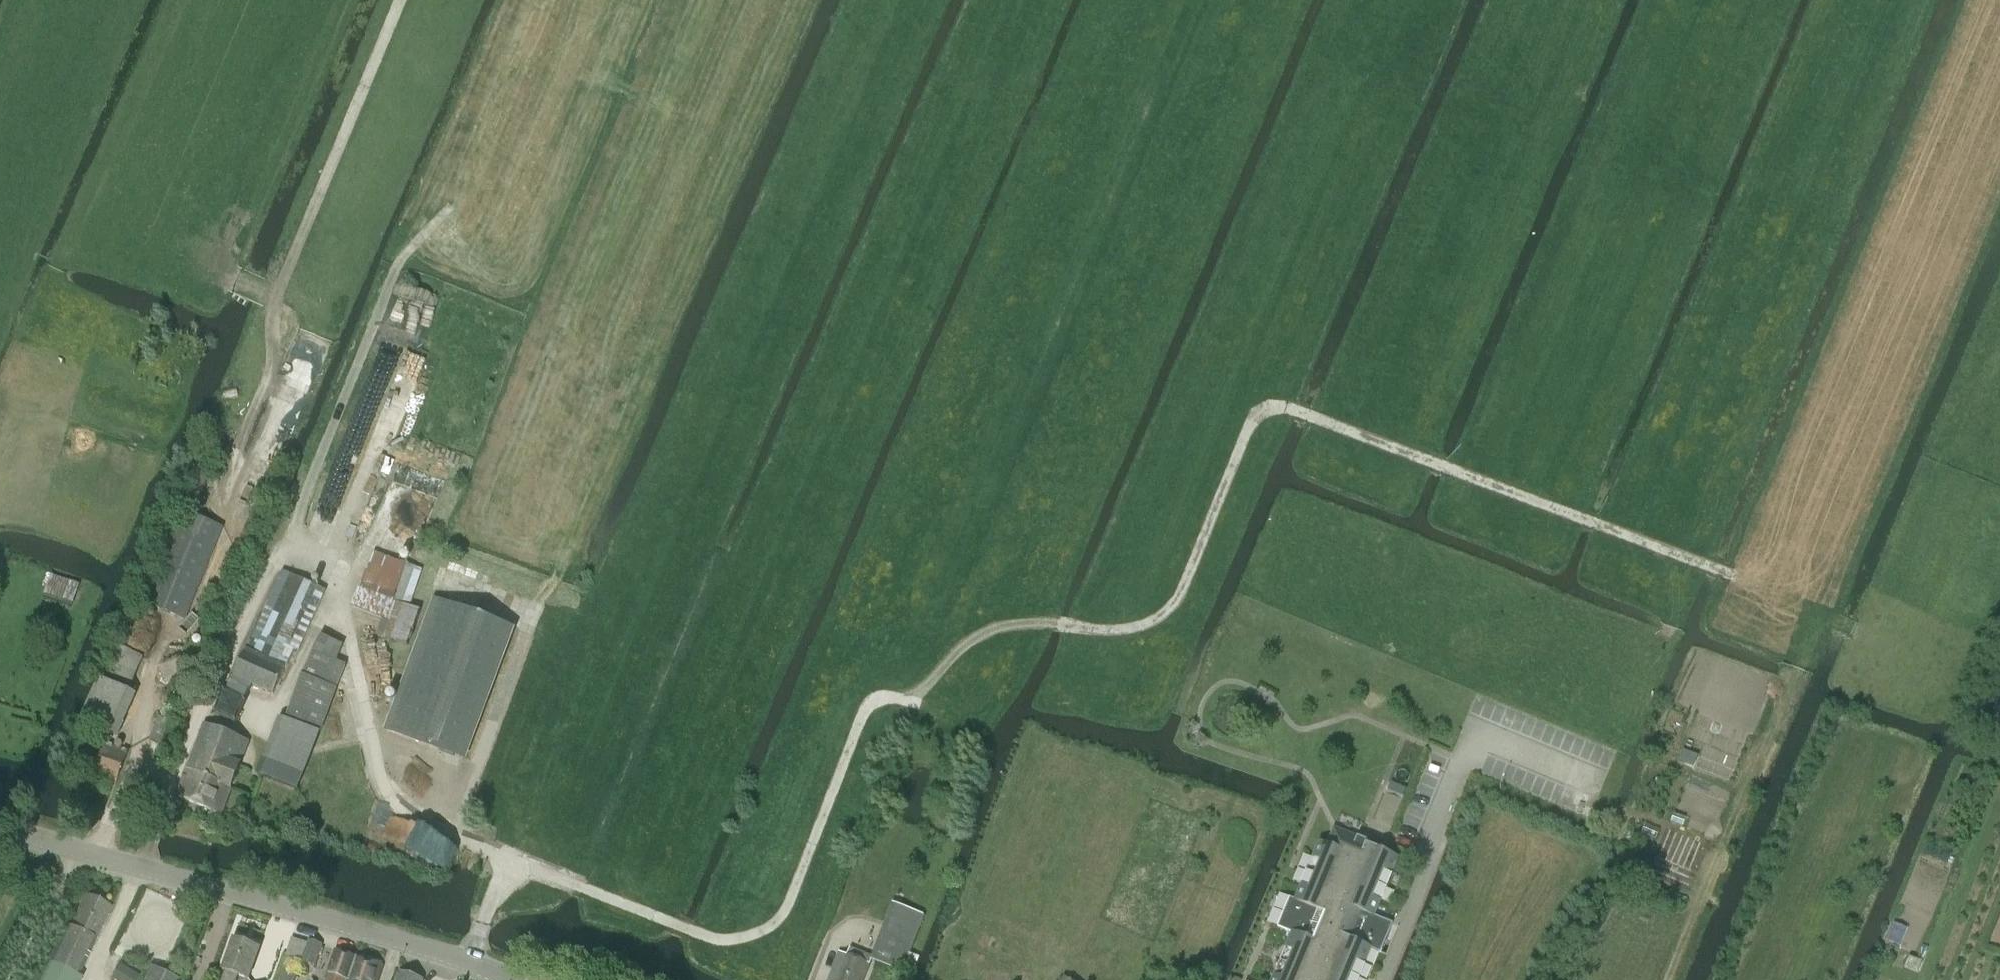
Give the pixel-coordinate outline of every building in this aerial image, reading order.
[(175,529),(145,603),(185,620),(216,546),(223,527),(183,510),(175,529)] [(374,552),(351,607),(384,620),(378,633),(406,645),(420,611),(410,606),(423,570),(374,552)] [(258,620),(226,691),(245,700),(252,685),(277,696),(278,692),(275,691),(292,652),(296,654),(324,590),(281,571),(261,618),(258,620)] [(73,605),(80,584),(51,575),(44,595),(73,605)] [(437,600),(387,731),(463,759),(512,628),(437,600)] [(341,645),(322,636),(301,674),(284,720),(279,718),(257,775),(298,789),(345,666),(335,663),(341,645)] [(169,648),(159,667),(176,683),(195,672),(193,646),(169,648)] [(119,647),(105,679),(129,690),(143,658),(119,647)] [(80,721),(85,723),(118,738),(138,694),(129,690),(105,679),(100,677),(80,721)] [(161,745),(170,722),(159,718),(150,740),(161,745)] [(232,787),(250,741),(205,723),(187,769),(232,787)] [(117,783),(129,752),(93,738),(81,769),(117,783)] [(1689,765),(1693,754),(1683,750),(1679,761),(1689,765)] [(221,814),(232,787),(187,769),(176,797),(221,814)] [(1403,797),(1407,789),(1391,783),(1388,791),(1403,797)] [(1630,819),(1625,831),(1632,834),(1637,822),(1630,819)] [(1272,979),(1357,979),(1370,948),(1380,952),(1392,923),(1374,915),(1397,857),(1366,844),(1368,841),(1357,836),(1356,837),(1334,828),(1327,845),(1319,841),(1295,900),(1290,897),(1277,927),(1292,933),(1272,979)] [(435,832),(420,850),(441,866),(455,848),(435,832)] [(49,964),(78,978),(111,908),(85,896),(70,928),(67,926),(49,964)] [(908,953),(923,915),(897,905),(875,961),(901,971),(901,969),(908,953)] [(239,975),(249,978),(260,947),(234,938),(223,969),(226,970),(222,979),(237,979),(239,975)] [(292,938),(286,956),(315,966),(322,945),(309,940),(308,943),(292,938)] [(345,979),(378,979),(383,966),(337,951),(329,974),(345,979)] [(829,979),(863,979),(869,964),(870,964),(872,958),(859,952),(857,959),(840,952),(829,979)] [(908,953),(901,969),(913,974),(920,958),(908,953)] [(1908,957),(1905,968),(1918,972),(1922,962),(1908,957)] [(111,978),(114,979),(137,979),(139,977),(119,965),(111,978)] [(298,970),(282,965),(277,979),(294,979),(298,970)] [(151,967),(145,979),(177,979),(151,967)] [(423,979),(400,971),(398,979),(423,979)]
